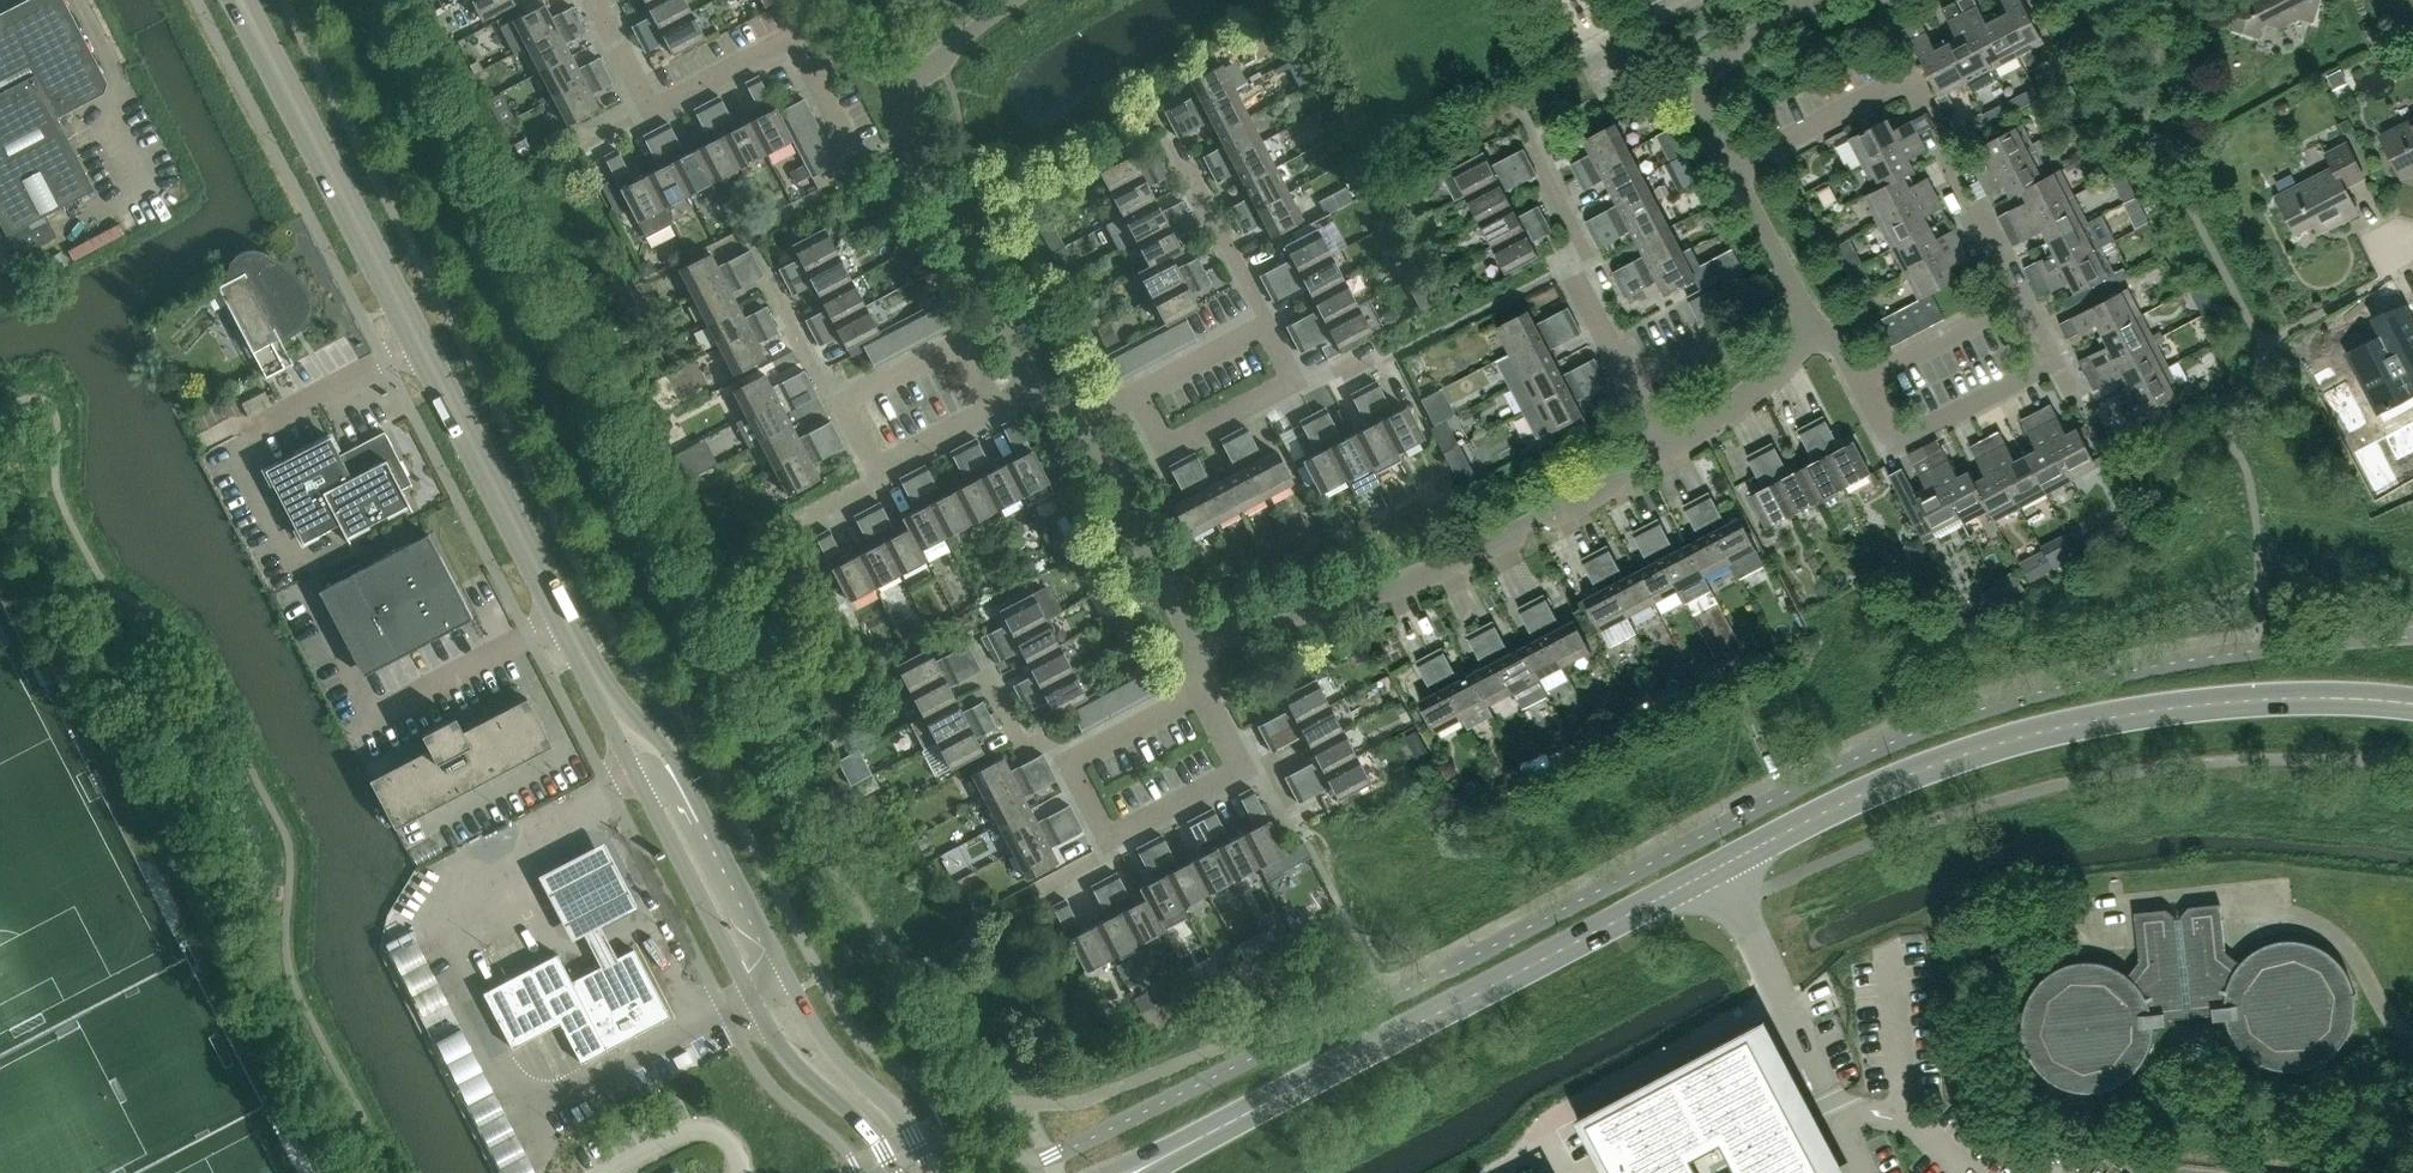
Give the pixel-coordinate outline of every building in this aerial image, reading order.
[(0,23),(0,222),(7,235),(18,256),(56,236),(45,215),(93,190),(49,106),(97,81),(55,0),(43,0),(0,23)] [(481,19),(513,3),(511,0),(471,0),(481,19)] [(631,27),(638,40),(691,12),(684,0),(651,0),(645,3),(652,16),(631,27)] [(1640,9),(1657,0),(1636,0),(1640,9)] [(1975,6),(1972,0),(1957,0),(1955,1),(1961,13),(1975,6)] [(2007,12),(1995,17),(2016,56),(2042,42),(2021,0),(2001,0),(2007,12)] [(2290,15),(2310,21),(2316,0),(2238,0),(2229,26),(2259,35),(2263,21),(2277,26),(2289,20),(2290,15)] [(1958,15),(1952,3),(1939,10),(1954,39),(1944,45),(1964,83),(1969,93),(1995,80),(1990,69),(1960,14),(1958,15)] [(551,18),(544,4),(512,20),(526,46),(579,19),(572,7),(551,18)] [(2016,56),(1995,17),(1984,23),(1975,6),(1961,13),(1960,14),(1990,69),(2016,56)] [(704,38),(691,12),(638,40),(645,52),(665,41),(673,55),(704,38)] [(585,32),(579,19),(526,46),(540,72),(572,56),(565,43),(585,32)] [(1925,33),(1924,33),(1919,23),(1906,30),(1912,39),(1909,41),(1938,96),(1935,97),(1940,108),(1951,103),(1946,92),(1964,83),(1944,45),(1934,50),(1925,33)] [(572,56),(540,72),(553,98),(605,70),(599,58),(578,68),(572,56)] [(1195,96),(1164,112),(1170,124),(1234,90),(1220,65),(1188,82),(1195,96)] [(605,70),(553,98),(567,124),(599,108),(591,94),(612,83),(605,70)] [(758,76),(745,82),(761,115),(748,122),(765,154),(791,140),(791,138),(784,126),(777,112),(758,76)] [(1247,116),(1234,90),(1170,124),(1177,137),(1209,121),(1215,133),(1247,116)] [(735,128),(719,96),(706,102),(739,167),(765,154),(748,122),(735,128)] [(804,99),(784,109),(777,112),(784,126),(811,112),(804,99)] [(706,102),(693,109),(710,142),(697,148),(714,180),(739,167),(706,102)] [(811,112),(784,126),(791,138),(817,125),(811,112)] [(1921,115),(1909,121),(1891,130),(1885,119),(1847,138),(1861,165),(1917,135),(1916,134),(1928,127),(1921,115)] [(1247,116),(1215,133),(1222,146),(1202,157),(1209,169),(1261,142),(1247,116)] [(2379,136),(2400,177),(2412,170),(2412,119),(2379,136)] [(685,155),(668,122),(655,129),(688,193),(714,180),(697,148),(685,155)] [(1588,155),(1569,165),(1575,177),(1627,150),(1613,124),(1581,142),(1588,155)] [(1978,179),(2034,150),(2020,124),(1983,143),(1988,155),(1970,164),(1978,179)] [(824,137),(817,125),(791,138),(791,140),(797,151),(824,137)] [(688,193),(655,129),(642,136),(659,168),(646,175),(662,207),(688,193)] [(1861,165),(1874,190),(1875,191),(1902,176),(1903,177),(1913,171),(1907,159),(1925,150),(1917,135),(1861,165)] [(824,137),(797,151),(804,164),(831,150),(824,137)] [(1274,168),(1261,142),(1209,169),(1216,182),(1235,172),(1242,185),(1274,168)] [(2275,196),(2293,232),(2311,223),(2316,232),(2354,212),(2341,187),(2362,177),(2345,143),(2324,153),(2331,168),(2275,196)] [(1127,147),(1095,164),(1109,190),(1161,163),(1155,150),(1134,161),(1127,147)] [(1489,166),(1482,152),(1451,168),(1464,194),(1528,161),(1522,149),(1489,166)] [(662,207),(646,175),(633,182),(616,150),(604,156),(621,189),(620,189),(645,237),(671,224),(662,207)] [(837,163),(831,150),(804,164),(811,177),(837,163)] [(1627,150),(1575,177),(1582,190),(1601,180),(1608,193),(1640,176),(1627,150)] [(2034,150),(1978,179),(1986,194),(2004,185),(2010,196),(2021,190),(2021,189),(2048,176),(2048,175),(2034,150)] [(1535,174),(1528,161),(1464,194),(1478,220),(1510,204),(1503,191),(1535,174)] [(1161,163),(1109,190),(1122,216),(1154,199),(1147,186),(1168,175),(1161,163)] [(1249,197),(1229,208),(1236,221),(1288,193),(1274,168),(1242,185),(1249,197)] [(2027,200),(1996,216),(2004,231),(2072,196),(2058,170),(2048,175),(2048,176),(2021,189),(2021,190),(2022,190),(2027,200)] [(1615,206),(1584,222),(1590,234),(1654,201),(1640,176),(1608,193),(1615,206)] [(1875,191),(1874,190),(1863,196),(1877,222),(1933,192),(1925,178),(1908,187),(1903,177),(1902,176),(1875,191)] [(728,223),(714,195),(707,199),(702,187),(690,193),(709,232),(728,223)] [(1941,207),(1933,192),(1877,222),(1890,247),(1929,227),(1924,217),(1941,207)] [(1288,193),(1236,221),(1242,233),(1263,223),(1269,236),(1302,219),(1288,193)] [(2085,222),(2072,196),(2004,231),(2011,246),(2042,230),(2048,241),(2085,222)] [(1154,199),(1122,216),(1135,241),(1188,214),(1181,201),(1160,212),(1154,199)] [(1396,222),(1384,200),(1376,205),(1383,218),(1376,222),(1380,231),(1396,222)] [(1654,201),(1590,234),(1597,247),(1628,231),(1635,244),(1668,227),(1654,201)] [(1510,204),(1478,220),(1492,246),(1544,219),(1537,206),(1516,216),(1510,204)] [(1195,227),(1188,214),(1135,241),(1148,266),(1170,255),(1171,256),(1181,251),(1173,237),(1195,227)] [(1550,231),(1544,219),(1492,246),(1505,272),(1537,256),(1529,242),(1550,231)] [(2085,222),(2048,241),(2054,251),(2022,268),(2030,283),(2098,247),(2085,222)] [(1668,227),(1635,244),(1642,257),(1610,272),(1617,286),(1681,252),(1668,227)] [(1929,227),(1890,247),(1904,273),(1960,244),(1952,229),(1935,238),(1929,227)] [(798,259),(778,269),(785,282),(837,255),(824,229),(791,245),(798,259)] [(1291,259),(1259,276),(1265,288),(1329,255),(1316,229),(1284,245),(1291,259)] [(1960,244),(1904,273),(1918,300),(1930,293),(1956,279),(1950,268),(1967,259),(1960,244)] [(2098,247),(2030,283),(2038,297),(2069,281),(2075,293),(2112,274),(2098,247)] [(756,262),(750,250),(718,267),(711,253),(679,269),(693,295),(756,262)] [(1681,252),(1617,286),(1623,298),(1656,281),(1663,295),(1695,278),(1681,252)] [(277,264),(271,260),(265,257),(259,255),(251,253),(244,255),(238,258),(234,264),(231,271),(231,279),(217,286),(266,378),(285,368),(271,341),(279,337),(279,338),(291,330),(297,326),(302,321),(306,315),(308,309),(308,301),(305,295),(302,289),(293,278),(288,273),(283,268),(277,264)] [(837,255),(785,282),(792,295),(812,284),(818,297),(851,281),(837,255)] [(1170,255),(1148,266),(1138,272),(1151,298),(1204,270),(1197,258),(1177,268),(1171,256),(1170,255)] [(1343,281),(1329,255),(1265,288),(1272,301),(1304,284),(1311,297),(1343,281)] [(763,276),(756,262),(693,295),(706,321),(738,305),(731,292),(763,276)] [(1204,270),(1151,298),(1165,324),(1168,323),(1170,322),(1183,315),(1197,308),(1190,294),(1210,283),(1204,270)] [(825,310),(805,320),(812,333),(864,307),(851,281),(818,297),(825,310)] [(1343,281),(1311,297),(1318,310),(1286,327),(1292,340),(1356,306),(1343,281)] [(1725,310),(1711,283),(1698,290),(1713,316),(1725,310)] [(2100,335),(2139,315),(2125,289),(2057,324),(2065,339),(2095,324),(2100,335)] [(1713,316),(1698,290),(1685,297),(1699,323),(1713,316)] [(1930,293),(1918,300),(1931,325),(1943,318),(1930,293)] [(950,295),(937,301),(951,328),(964,321),(950,295)] [(1931,325),(1918,300),(1906,305),(1920,331),(1931,325)] [(951,328),(937,301),(924,308),(938,334),(951,328)] [(2377,412),(2412,393),(2412,379),(2399,353),(2412,346),(2412,325),(2401,303),(2371,319),(2380,335),(2345,353),(2377,412)] [(744,317),(738,305),(706,321),(719,347),(771,320),(765,307),(744,317)] [(1920,331),(1906,305),(1894,312),(1907,337),(1920,331)] [(1370,332),(1356,306),(1292,340),(1299,352),(1331,335),(1338,349),(1370,332)] [(877,332),(864,307),(812,333),(818,346),(839,335),(846,349),(873,335),(877,332)] [(1526,311),(1495,327),(1509,353),(1573,320),(1567,307),(1534,325),(1526,311)] [(938,334),(924,308),(911,315),(925,341),(938,334)] [(1894,312),(1882,318),(1895,343),(1907,337),(1894,312)] [(911,315),(898,321),(912,348),(925,341),(911,315)] [(1170,322),(1184,348),(1197,341),(1183,315),(1170,322)] [(2106,346),(2077,361),(2085,376),(2152,341),(2139,315),(2100,335),(2106,346)] [(1895,343),(1882,318),(1869,325),(1882,350),(1895,343)] [(771,320),(719,347),(733,372),(764,356),(758,343),(778,332),(771,320)] [(1573,320),(1509,353),(1522,379),(1553,363),(1547,350),(1580,333),(1573,320)] [(898,321),(886,328),(899,355),(912,348),(898,321)] [(1184,348),(1170,322),(1168,323),(1165,324),(1158,328),(1171,354),(1184,348)] [(886,328),(877,332),(873,335),(886,361),(899,355),(886,328)] [(1158,361),(1171,354),(1158,328),(1145,335),(1158,361)] [(873,335),(861,341),(874,368),(886,361),(873,335)] [(1145,335),(1132,342),(1146,368),(1158,361),(1145,335)] [(2166,366),(2152,341),(2085,376),(2092,390),(2122,375),(2127,386),(2166,366)] [(1146,368),(1132,342),(1119,348),(1133,374),(1146,368)] [(1253,345),(1243,350),(1252,369),(1262,365),(1253,345)] [(1133,374),(1119,348),(1107,354),(1120,381),(1133,374)] [(1560,376),(1553,363),(1522,379),(1535,405),(1600,372),(1593,358),(1560,376)] [(2133,397),(2116,406),(2124,421),(2179,392),(2166,366),(2127,386),(2133,397)] [(810,383),(804,371),(771,387),(764,374),(733,390),(746,417),(810,383)] [(1600,372),(1535,405),(1549,431),(1581,414),(1574,401),(1607,384),(1600,372)] [(1375,381),(1363,387),(1396,451),(1422,437),(1405,406),(1393,412),(1375,381)] [(817,396),(810,383),(746,417),(760,442),(791,425),(785,413),(817,396)] [(1396,451),(1363,387),(1350,394),(1367,426),(1354,433),(1371,465),(1396,451)] [(2095,465),(2076,428),(2065,434),(2049,404),(2033,412),(2068,479),(2095,465)] [(1342,439),(1324,407),(1311,414),(1345,478),(1371,465),(1354,433),(1342,439)] [(2068,479),(2033,412),(2019,419),(2035,449),(2024,455),(2043,492),(2068,479)] [(1345,478),(1311,414),(1299,421),(1316,453),(1302,461),(1319,492),(1345,478)] [(1809,422),(1843,486),(1869,473),(1852,441),(1839,448),(1821,416),(1809,422)] [(1031,450),(1014,418),(1001,425),(1017,457),(1004,463),(1022,496),(1027,506),(1054,492),(1032,450),(1031,450)] [(798,438),(791,425),(760,442),(773,468),(837,434),(830,421),(798,438)] [(1843,486),(1809,422),(1796,429),(1814,461),(1800,468),(1817,500),(1843,486)] [(1245,426),(1233,432),(1266,496),(1292,483),(1276,451),(1262,458),(1245,426)] [(409,504),(401,489),(410,485),(411,486),(412,485),(384,431),(339,455),(329,436),(265,470),(303,542),(338,524),(345,537),(409,504)] [(2043,492),(2024,455),(2013,461),(1997,431),(1983,438),(2018,506),(2043,492)] [(1266,496),(1233,432),(1220,439),(1236,472),(1224,479),(1240,510),(1266,496)] [(844,447),(837,434),(773,468),(787,494),(818,477),(811,464),(844,447)] [(975,438),(963,444),(997,509),(1022,496),(1004,463),(992,470),(975,438)] [(2018,506),(1983,438),(1967,447),(1983,476),(1972,482),(1986,509),(1991,520),(2018,506)] [(1788,475),(1771,442),(1757,450),(1791,513),(1817,500),(1800,468),(1788,475)] [(963,444),(950,451),(966,483),(954,490),(971,522),(997,509),(963,444)] [(1972,482),(1967,471),(1956,477),(1940,447),(1925,455),(1960,523),(1970,518),(1986,509),(1972,482)] [(1791,513),(1757,450),(1745,456),(1763,489),(1749,496),(1765,527),(1791,513)] [(1194,452),(1181,459),(1215,523),(1240,510),(1224,479),(1212,485),(1194,452)] [(1926,493),(1915,498),(1912,493),(1900,500),(1919,537),(1932,530),(1935,536),(1960,523),(1925,455),(1910,463),(1926,493)] [(1215,523),(1181,459),(1169,466),(1186,498),(1172,506),(1188,537),(1215,523)] [(941,496),(924,465),(911,471),(945,536),(971,522),(954,490),(941,496)] [(945,536),(911,471),(899,478),(916,511),(902,518),(908,529),(909,528),(920,549),(921,549),(945,536)] [(1707,492),(1695,498),(1729,562),(1754,549),(1738,517),(1724,524),(1707,492)] [(1695,498),(1682,505),(1698,538),(1686,544),(1703,576),(1729,562),(1695,498)] [(896,535),(879,502),(866,509),(900,574),(927,560),(921,549),(920,549),(909,528),(908,529),(896,535)] [(866,509),(854,516),(870,547),(857,554),(874,587),(900,574),(866,509)] [(1673,551),(1656,519),(1643,525),(1677,589),(1703,576),(1686,544),(1673,551)] [(1677,589),(1643,525),(1631,532),(1648,565),(1635,571),(1651,603),(1677,589)] [(844,561),(828,529),(815,536),(848,601),(874,587),(857,554),(844,561)] [(427,534),(322,589),(318,591),(363,676),(472,618),(427,534)] [(1605,545),(1592,552),(1625,616),(1651,603),(1635,571),(1622,578),(1605,545)] [(1592,552),(1580,559),(1597,591),(1583,599),(1600,630),(1625,616),(1592,552)] [(993,648),(1045,620),(1032,594),(999,612),(1006,625),(986,635),(993,648)] [(1542,594),(1530,601),(1563,665),(1589,651),(1573,620),(1559,627),(1542,594)] [(1563,665),(1530,601),(1517,608),(1533,640),(1521,647),(1537,678),(1563,665)] [(1045,620),(993,648),(999,660),(1019,649),(1026,663),(1059,646),(1045,620)] [(1508,654),(1491,621),(1478,628),(1512,692),(1537,678),(1521,647),(1508,654)] [(1512,692),(1478,628),(1466,634),(1482,667),(1469,674),(1486,705),(1512,692)] [(974,658),(967,645),(934,662),(927,649),(895,666),(909,692),(974,658)] [(1059,646),(1026,663),(1033,676),(1013,686),(1019,699),(1072,671),(1059,646)] [(1440,648),(1426,655),(1460,719),(1486,705),(1469,674),(1457,680),(1440,648)] [(1426,655),(1414,661),(1431,693),(1417,701),(1434,732),(1460,719),(1426,655)] [(974,658),(909,692),(922,717),(954,700),(948,687),(980,670),(974,658)] [(1145,667),(1132,674),(1146,699),(1159,693),(1145,667)] [(1072,671),(1019,699),(1026,711),(1046,701),(1053,715),(1068,707),(1081,700),(1086,698),(1072,671)] [(1132,674),(1120,680),(1133,706),(1146,699),(1132,674)] [(1290,709),(1257,726),(1264,739),(1328,705),(1314,679),(1283,696),(1290,709)] [(1120,680),(1107,687),(1120,713),(1133,706),(1120,680)] [(1120,713),(1107,687),(1094,693),(1108,720),(1120,713)] [(1094,693),(1086,698),(1081,700),(1095,726),(1108,720),(1094,693)] [(462,731),(455,717),(421,734),(429,749),(369,780),(394,828),(551,745),(526,698),(462,731)] [(954,700),(922,717),(936,742),(989,714),(982,702),(961,713),(954,700)] [(1095,726),(1081,700),(1068,707),(1073,715),(1082,733),(1095,726)] [(1328,705),(1264,739),(1271,752),(1303,735),(1310,748),(1341,731),(1328,705)] [(989,714),(936,742),(949,769),(982,752),(974,738),(995,727),(989,714)] [(1341,731),(1310,748),(1317,760),(1284,778),(1291,790),(1355,757),(1341,731)] [(836,756),(841,771),(869,761),(864,746),(836,756)] [(1042,754),(1021,765),(1009,771),(1003,757),(970,774),(984,800),(1049,767),(1042,754)] [(1355,757),(1291,790),(1298,803),(1330,787),(1337,800),(1369,783),(1355,757)] [(1049,767),(984,800),(997,826),(1029,809),(1023,796),(1056,779),(1049,767)] [(1285,852),(1251,788),(1238,795),(1255,827),(1242,833),(1259,865),(1285,852)] [(1029,809),(997,826),(1010,852),(1076,818),(1069,805),(1036,822),(1029,809)] [(1229,840),(1212,808),(1200,815),(1233,879),(1259,865),(1242,833),(1229,840)] [(1233,879),(1200,815),(1187,821),(1203,853),(1191,860),(1207,893),(1233,879)] [(1076,818),(1010,852),(1024,878),(1056,862),(1049,848),(1082,830),(1076,818)] [(604,964),(622,955),(602,916),(637,898),(604,834),(543,866),(575,930),(584,925),(604,964)] [(1178,867),(1161,835),(1148,842),(1182,906),(1207,893),(1191,860),(1178,867)] [(1148,842),(1136,848),(1152,880),(1139,887),(1144,898),(1146,898),(1157,919),(1158,919),(1182,906),(1148,842)] [(1133,905),(1116,872),(1103,879),(1136,944),(1164,929),(1158,919),(1157,919),(1146,898),(1144,898),(1133,905)] [(1103,879),(1090,886),(1107,918),(1094,925),(1110,957),(1136,944),(1103,879)] [(1082,931),(1065,899),(1052,906),(1079,959),(1085,970),(1110,957),(1094,925),(1082,931)] [(2211,1019),(2224,1019),(2229,1033),(2238,1046),(2249,1056),(2262,1064),(2276,1069),(2292,1070),(2306,1067),(2320,1061),(2333,1052),(2342,1040),(2349,1027),(2353,1012),(2353,997),(2349,982),(2342,968),(2332,957),(2320,948),(2306,942),(2291,939),(2276,940),(2261,945),(2248,953),(2237,963),(2224,952),(2218,904),(2186,907),(2179,917),(2174,918),(2174,917),(2164,910),(2132,913),(2138,961),(2126,975),(2114,967),(2099,962),(2084,960),(2069,963),(2054,968),(2042,977),(2032,988),(2024,1002),(2020,1016),(2020,1032),(2023,1047),(2030,1061),(2039,1072),(2051,1082),(2065,1088),(2080,1091),(2095,1091),(2110,1086),(2123,1079),(2135,1069),(2143,1056),(2149,1042),(2151,1027),(2164,1025),(2163,1019),(2210,1014),(2211,1019)] [(439,1000),(417,928),(389,936),(412,1008),(439,1000)] [(559,1022),(581,1062),(669,1017),(634,949),(622,955),(604,964),(571,982),(557,954),(483,993),(512,1048),(559,1022)] [(434,1029),(499,1172),(522,1172),(529,1170),(461,1017),(434,1029)] [(1752,1026),(1575,1119),(1604,1172),(1830,1172),(1752,1026)]
